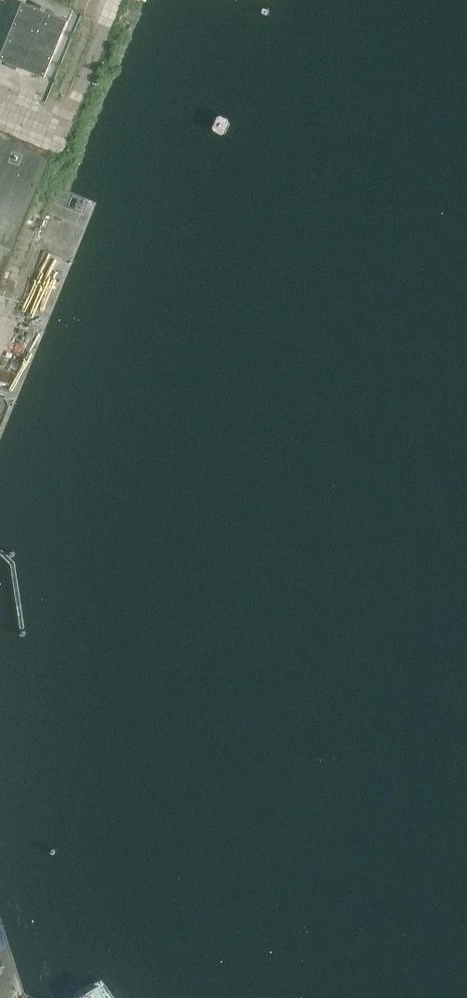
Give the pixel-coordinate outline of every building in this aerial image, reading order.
[(68,20),(23,2),(0,58),(46,76),(68,20)] [(52,153),(13,137),(0,132),(0,280),(20,231),(33,200),(52,153)]
